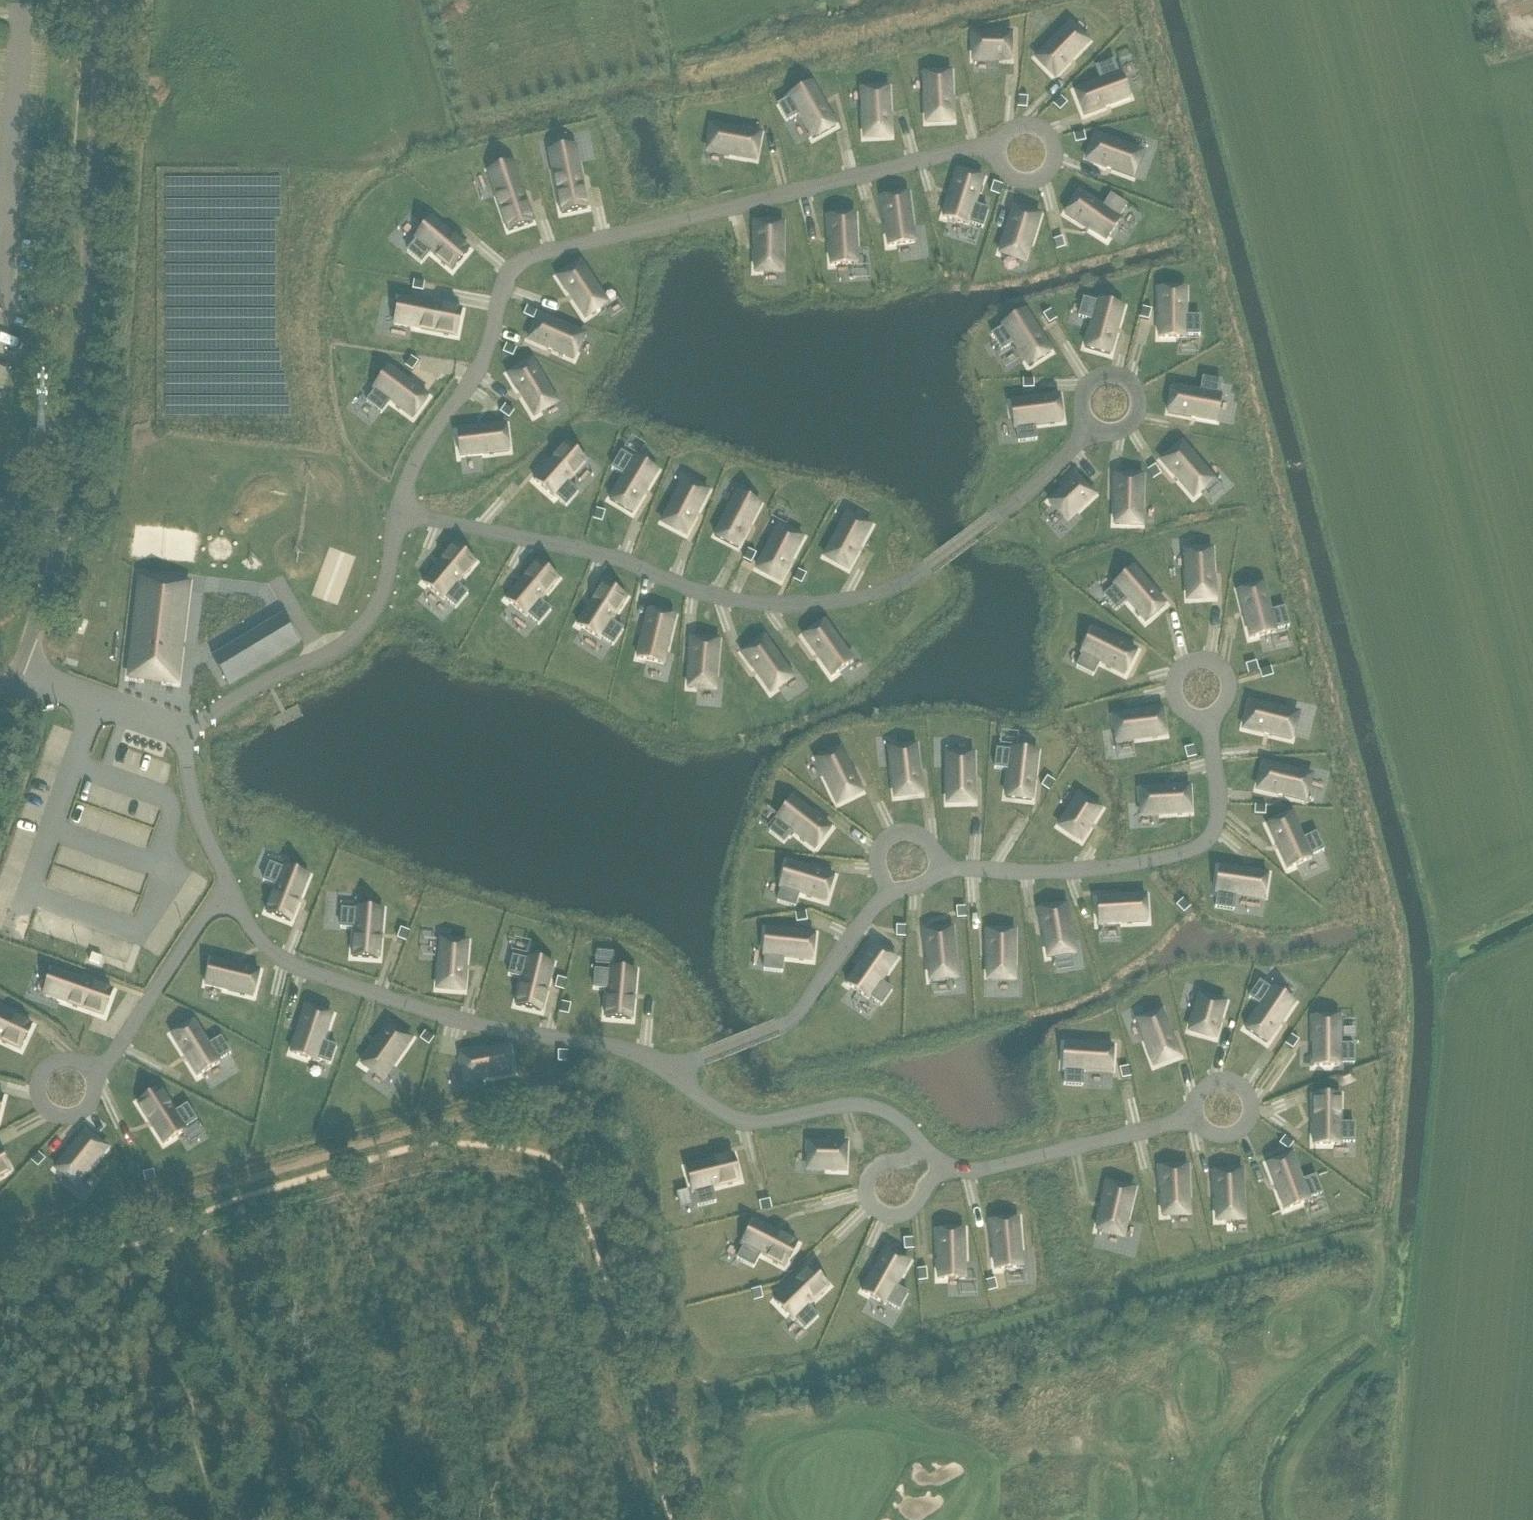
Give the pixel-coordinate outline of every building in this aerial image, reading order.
[(1070,25),(1036,60),(1055,78),(1089,43),(1070,25)] [(973,36),(973,62),(1010,62),(1010,36),(973,36)] [(1099,83),(1075,92),(1084,116),(1110,106),(1130,99),(1121,74),(1118,75),(1113,62),(1096,69),(1101,82),(1099,82),(1099,83)] [(950,73),(924,75),(927,123),(953,122),(950,73)] [(790,100),(778,107),(787,122),(799,115),(800,117),(813,140),(835,127),(822,103),(812,85),(789,98),(790,100)] [(888,89),(862,90),(865,139),(891,137),(888,89)] [(1019,98),(1018,108),(1026,109),(1027,98),(1019,98)] [(1061,98),(1053,106),(1060,112),(1067,104),(1061,98)] [(712,127),(707,152),(755,161),(760,136),(712,127)] [(1084,132),(1073,134),(1075,143),(1086,141),(1084,132)] [(1096,137),(1087,161),(1132,178),(1141,154),(1096,137)] [(574,148),(549,153),(555,182),(562,215),(587,210),(580,177),(574,148)] [(512,164),(488,173),(508,233),(533,225),(512,164)] [(950,196),(943,218),(968,226),(969,224),(982,228),(988,210),(974,206),(975,205),(983,179),(958,172),(950,196)] [(993,184),(990,194),(999,196),(1002,186),(993,184)] [(1079,193),(1065,215),(1087,228),(1087,229),(1106,241),(1120,219),(1118,218),(1126,206),(1111,196),(1103,208),(1101,207),(1079,193)] [(908,195),(882,199),(886,224),(885,224),(888,247),(914,243),(911,222),(908,195)] [(1014,207),(1000,254),(1025,261),(1039,215),(1014,207)] [(854,216),(829,217),(830,245),(831,266),(857,265),(856,243),(854,216)] [(416,242),(407,253),(421,265),(430,254),(452,272),(469,252),(431,221),(415,241),(416,242)] [(756,224),(755,273),(781,273),(782,225),(756,224)] [(1062,238),(1053,241),(1056,251),(1065,248),(1062,238)] [(579,265),(558,279),(585,319),(606,305),(579,265)] [(414,282),(412,290),(423,292),(424,284),(414,282)] [(1159,315),(1159,339),(1185,339),(1185,336),(1199,336),(1199,318),(1185,318),(1185,317),(1185,290),(1159,290),(1159,315)] [(399,300),(394,326),(457,338),(462,312),(399,300)] [(1084,300),(1079,317),(1092,321),(1092,323),(1085,348),(1110,355),(1117,328),(1118,329),(1123,308),(1098,301),(1097,304),(1084,300)] [(1143,308),(1140,318),(1149,321),(1151,311),(1143,308)] [(527,309),(523,316),(533,321),(536,313),(527,309)] [(1050,310),(1042,315),(1049,325),(1056,320),(1050,310)] [(1004,328),(992,335),(1002,351),(1013,343),(1014,344),(1029,367),(1051,353),(1037,332),(1037,331),(1025,312),(1002,326),(1004,328)] [(539,318),(529,341),(573,361),(583,337),(539,318)] [(506,346),(502,355),(512,359),(516,351),(506,346)] [(412,358),(405,366),(412,372),(419,363),(412,358)] [(531,363),(509,376),(534,418),(556,405),(531,363)] [(376,392),(367,403),(381,413),(390,402),(413,419),(428,398),(389,369),(374,390),(376,392)] [(1173,389),(1168,414),(1195,419),(1216,423),(1221,397),(1218,397),(1221,383),(1203,380),(1200,393),(1198,393),(1173,389)] [(1034,400),(1011,403),(1014,429),(1017,429),(1018,443),(1036,440),(1035,426),(1063,422),(1059,397),(1034,400)] [(505,406),(500,414),(509,420),(514,412),(505,406)] [(506,427),(458,432),(461,458),(509,453),(506,427)] [(1181,445),(1162,462),(1193,499),(1213,482),(1181,445)] [(567,446),(535,482),(554,499),(556,498),(566,507),(578,493),(568,484),(586,463),(567,446)] [(624,477),(610,501),(632,515),(657,473),(635,459),(634,461),(621,454),(612,470),(624,477)] [(1156,467),(1148,472),(1153,480),(1161,475),(1156,467)] [(1116,477),(1115,525),(1140,526),(1142,477),(1116,477)] [(1076,478),(1049,503),(1067,522),(1094,496),(1076,478)] [(685,481),(663,524),(686,536),(708,493),(685,481)] [(737,494),(715,537),(738,549),(760,506),(737,494)] [(597,510),(594,520),(602,523),(605,513),(597,510)] [(848,515),(826,558),(848,570),(871,527),(848,515)] [(780,527),(758,570),(780,582),(803,539),(780,527)] [(455,547),(424,585),(444,601),(445,599),(456,608),(467,595),(457,586),(475,564),(455,547)] [(749,551),(744,561),(751,565),(756,555),(749,551)] [(1211,551),(1185,552),(1188,600),(1214,599),(1211,551)] [(281,595),(293,567),(272,559),(260,586),(281,595)] [(538,564),(507,601),(527,618),(528,616),(539,625),(550,611),(540,602),(558,580),(538,564)] [(1115,588),(1104,597),(1116,611),(1127,602),(1129,605),(1145,623),(1165,606),(1149,588),(1133,569),(1113,586),(1115,588)] [(799,571),(794,581),(801,585),(806,576),(799,571)] [(139,579),(128,678),(177,684),(181,645),(188,593),(188,585),(139,579)] [(604,585),(578,626),(600,640),(601,638),(613,646),(623,631),(611,623),(626,599),(604,585)] [(1263,586),(1238,592),(1244,617),(1250,639),(1275,633),(1275,631),(1288,627),(1284,610),(1270,613),(1270,612),(1269,610),(1263,586)] [(649,612),(638,659),(663,665),(674,618),(649,612)] [(282,617),(212,659),(228,684),(228,685),(298,644),(282,617)] [(824,623),(803,638),(831,678),(853,663),(824,623)] [(1083,655),(1077,668),(1093,676),(1099,663),(1101,664),(1125,676),(1136,652),(1113,641),(1093,630),(1081,654),(1083,655)] [(693,640),(688,689),(714,691),(718,643),(693,640)] [(764,640),(743,654),(771,694),(792,679),(764,640)] [(1256,662),(1245,665),(1248,674),(1259,671),(1256,662)] [(1270,668),(1259,672),(1260,674),(1261,679),(1261,680),(1273,677),(1270,668)] [(1250,704),(1243,729),(1291,740),(1297,715),(1250,704)] [(1162,711),(1113,717),(1117,743),(1165,736),(1162,711)] [(915,747),(890,750),(895,798),(921,795),(915,747)] [(1192,747),(1184,749),(1187,760),(1195,758),(1192,747)] [(840,749),(816,760),(838,805),(861,793),(840,749)] [(997,751),(995,769),(1009,771),(1009,773),(1006,799),(1032,802),(1035,776),(1037,753),(1011,750),(1011,753),(997,751)] [(973,755),(947,755),(948,804),(974,803),(973,755)] [(1264,765),(1258,790),(1305,802),(1311,777),(1264,765)] [(1046,779),(1041,787),(1049,792),(1054,783),(1046,779)] [(1189,788),(1140,790),(1142,816),(1190,814),(1189,788)] [(1079,797),(1060,828),(1082,841),(1101,810),(1079,797)] [(778,821),(769,832),(784,844),(792,832),(795,835),(815,850),(831,829),(812,814),(792,799),(776,820),(778,821)] [(1255,806),(1254,815),(1265,816),(1266,807),(1255,806)] [(1291,815),(1267,826),(1278,850),(1287,870),(1311,859),(1310,857),(1323,851),(1316,835),(1303,841),(1302,839),(1291,815)] [(782,889),(778,902),(795,908),(799,894),(800,894),(826,902),(834,877),(808,869),(787,863),(779,888),(782,889)] [(264,880),(264,882),(272,885),(277,887),(266,913),(291,923),(301,897),(309,878),(284,868),(283,870),(270,865),(264,880)] [(1219,868),(1215,894),(1218,894),(1218,895),(1216,908),(1234,911),(1236,897),(1240,897),(1264,901),(1268,875),(1244,871),(1219,868)] [(1120,899),(1097,900),(1098,926),(1121,925),(1147,923),(1145,897),(1120,899)] [(1183,900),(1176,907),(1183,914),(1190,908),(1183,900)] [(1066,906),(1040,910),(1048,958),(1073,954),(1066,906)] [(965,908),(956,908),(956,912),(957,917),(957,920),(966,919),(965,908)] [(342,910),(341,928),(355,930),(353,957),(379,960),(381,932),(383,911),(357,909),(356,912),(342,910)] [(805,913),(795,915),(796,924),(807,922),(805,913)] [(896,927),(896,938),(905,938),(905,927),(896,927)] [(951,929),(925,932),(930,980),(956,978),(951,929)] [(398,937),(397,940),(406,943),(409,933),(401,930),(398,937)] [(766,930),(763,956),(765,956),(764,970),(782,972),(783,958),(785,958),(811,961),(814,935),(787,932),(766,930)] [(988,932),(988,981),(1014,981),(1014,932),(988,932)] [(442,942),(439,990),(464,992),(467,943),(442,942)] [(861,964),(847,985),(868,1000),(869,998),(881,1006),(892,991),(880,983),(882,979),(896,960),(875,945),(861,964)] [(101,958),(92,954),(89,961),(99,965),(101,958)] [(513,958),(509,976),(522,979),(516,1006),(541,1013),(548,985),(553,965),(527,959),(527,961),(513,958)] [(211,960),(205,986),(228,991),(253,997),(259,972),(234,966),(211,960)] [(595,971),(594,989),(608,990),(605,1018),(631,1021),(633,1000),(634,995),(634,993),(636,972),(610,970),(609,972),(595,971)] [(52,971),(44,996),(67,1004),(91,1012),(104,1017),(112,992),(76,979),(52,971)] [(557,979),(555,989),(563,991),(566,981),(557,979)] [(1261,1007),(1245,1030),(1267,1044),(1283,1021),(1294,1004),(1273,989),(1271,991),(1259,983),(1249,998),(1261,1006),(1261,1007)] [(1200,996),(1190,1032),(1215,1039),(1225,1003),(1200,996)] [(562,1004),(560,1014),(568,1016),(571,1006),(562,1004)] [(298,1035),(291,1054),(316,1063),(317,1061),(330,1065),(336,1048),(326,1045),(322,1043),(332,1017),(307,1008),(298,1035)] [(0,1041),(21,1051),(32,1027),(11,1018),(0,1012),(0,1041)] [(1162,1012),(1137,1021),(1155,1066),(1179,1057),(1162,1012)] [(1313,1046),(1314,1067),(1340,1067),(1340,1065),(1355,1065),(1355,1046),(1340,1046),(1340,1018),(1313,1018),(1313,1046)] [(194,1023),(172,1037),(186,1060),(197,1078),(220,1064),(218,1062),(230,1055),(221,1039),(213,1044),(209,1047),(194,1023)] [(390,1025),(362,1065),(383,1080),(411,1040),(390,1025)] [(276,1040),(284,1042),(287,1031),(279,1029),(276,1040)] [(425,1033),(420,1041),(429,1046),(434,1039),(425,1033)] [(1291,1036),(1285,1045),(1292,1050),(1293,1050),(1299,1041),(1291,1036)] [(1064,1045),(1063,1071),(1065,1071),(1064,1087),(1082,1088),(1083,1072),(1086,1073),(1111,1074),(1113,1048),(1088,1046),(1064,1045)] [(509,1049),(461,1058),(465,1083),(513,1074),(509,1049)] [(558,1053),(558,1063),(567,1063),(567,1053),(558,1053)] [(1128,1068),(1120,1070),(1122,1080),(1130,1078),(1128,1068)] [(1352,1072),(1337,1077),(1341,1088),(1356,1082),(1352,1072)] [(160,1090),(138,1104),(153,1128),(164,1145),(186,1131),(185,1129),(197,1121),(187,1106),(175,1114),(160,1090)] [(1313,1123),(1313,1146),(1315,1146),(1340,1146),(1340,1143),(1354,1143),(1354,1125),(1340,1125),(1340,1123),(1340,1097),(1313,1097),(1313,1123)] [(86,1132),(56,1170),(76,1186),(106,1149),(86,1132)] [(1285,1138),(1280,1145),(1282,1147),(1286,1150),(1288,1152),(1294,1145),(1285,1138)] [(809,1144),(808,1170),(844,1171),(845,1145),(809,1144)] [(10,1172),(0,1153),(0,1178),(10,1172)] [(39,1155),(32,1163),(38,1169),(45,1161),(39,1155)] [(708,1163),(686,1168),(692,1194),(694,1193),(698,1207),(716,1203),(712,1189),(714,1188),(739,1182),(733,1156),(708,1163)] [(1292,1156),(1267,1165),(1276,1190),(1284,1210),(1284,1211),(1309,1202),(1308,1200),(1321,1195),(1315,1178),(1302,1183),(1301,1181),(1292,1156)] [(1186,1167),(1160,1169),(1162,1217),(1188,1216),(1186,1167)] [(152,1171),(142,1174),(144,1183),(155,1180),(152,1171)] [(1241,1172),(1215,1173),(1217,1221),(1243,1220),(1241,1172)] [(1108,1184),(1097,1232),(1122,1237),(1133,1190),(1108,1184)] [(762,1202),(760,1202),(762,1212),(771,1209),(769,1200),(766,1201),(762,1202)] [(1017,1220),(991,1222),(994,1249),(996,1271),(1022,1268),(1020,1247),(1017,1220)] [(744,1247),(737,1260),(753,1268),(760,1256),(785,1269),(797,1246),(773,1233),(754,1223),(741,1246),(744,1247)] [(963,1231),(937,1232),(938,1259),(939,1280),(964,1280),(964,1259),(963,1231)] [(912,1239),(903,1240),(904,1251),(913,1251),(912,1239)] [(874,1272),(862,1293),(885,1306),(886,1303),(899,1310),(908,1295),(895,1288),(897,1285),(909,1263),(886,1250),(874,1272)] [(792,1286),(775,1303),(793,1321),(795,1320),(805,1330),(818,1317),(808,1307),(810,1305),(828,1287),(810,1269),(792,1286)] [(922,1271),(918,1272),(919,1283),(928,1282),(926,1271),(922,1271)] [(990,1281),(986,1282),(989,1293),(997,1291),(995,1280),(990,1281)] [(760,1289),(752,1291),(754,1302),(763,1300),(762,1296),(761,1293),(760,1289)]
